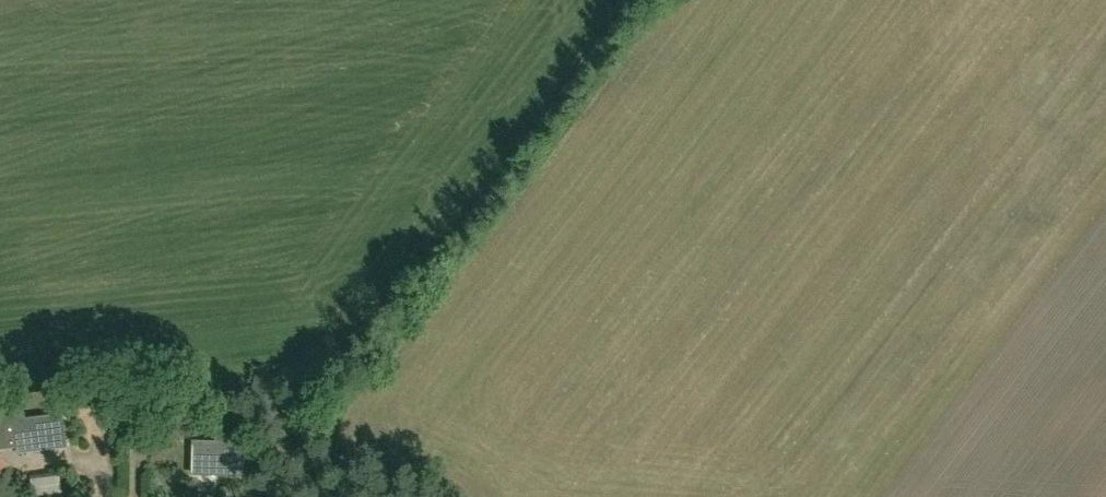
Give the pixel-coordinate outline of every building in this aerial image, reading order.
[(15,422),(19,453),(66,447),(62,416),(15,422)] [(241,475),(242,444),(194,443),(193,474),(241,475)]
